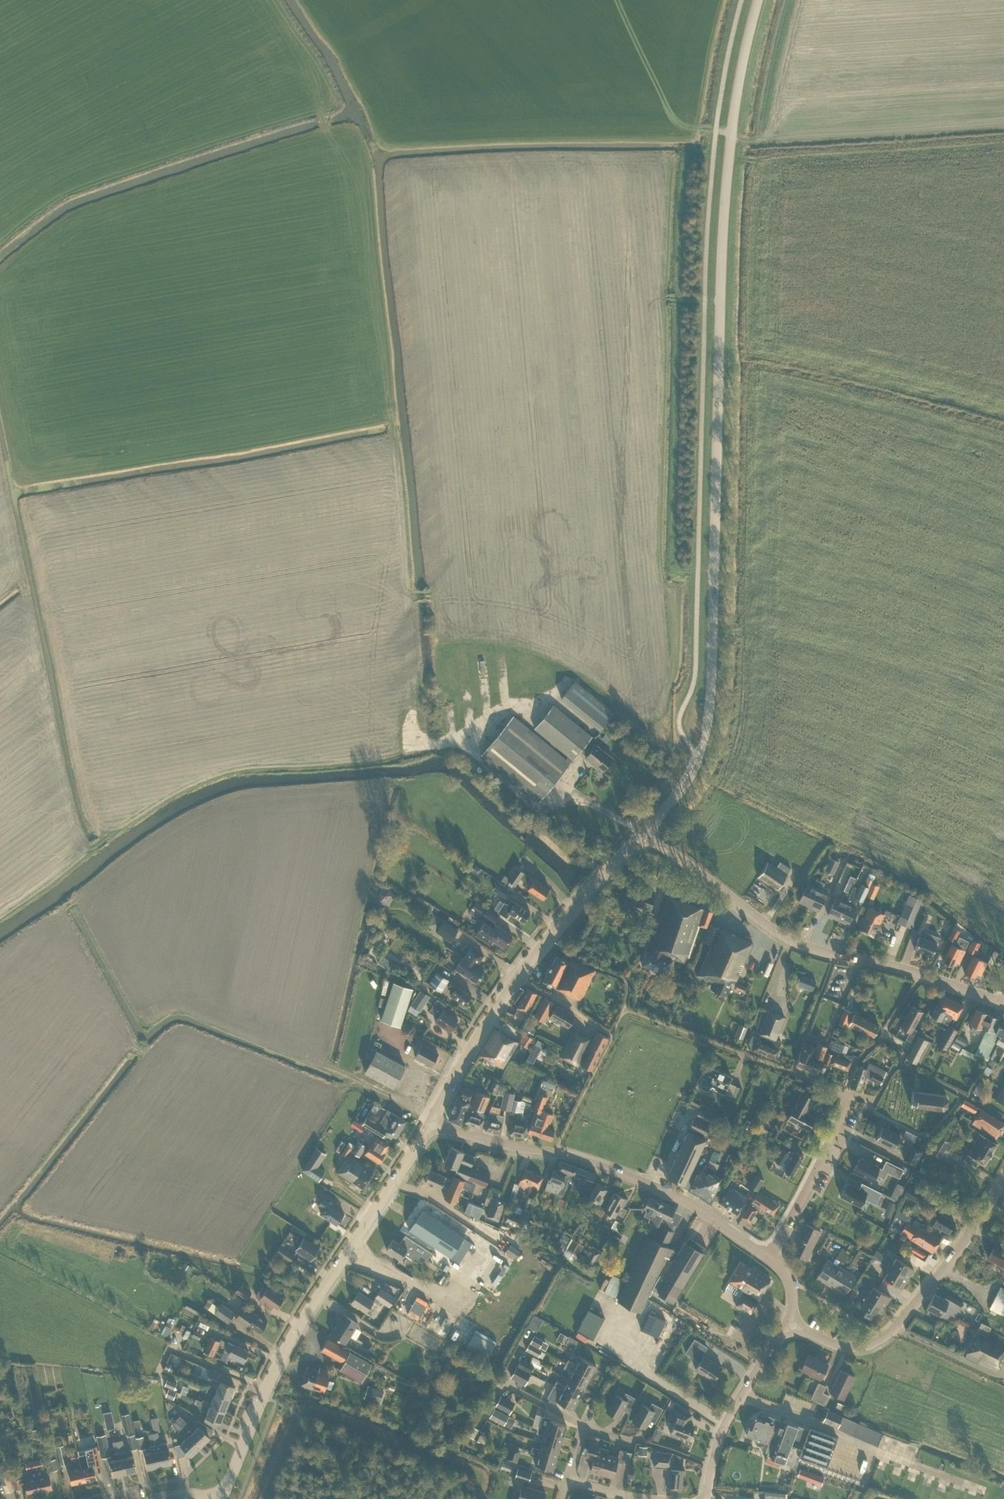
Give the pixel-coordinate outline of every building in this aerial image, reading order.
[(561,698),(600,729),(614,713),(575,681),(561,698)] [(602,771),(612,758),(595,744),(594,746),(588,741),(592,736),(553,705),(534,728),(568,756),(566,759),(514,716),(482,755),(538,801),(570,762),(569,761),(571,758),(573,759),(580,750),(586,755),(585,757),(602,771)] [(833,874),(839,861),(831,858),(826,870),(833,874)] [(776,867),(767,861),(757,877),(776,889),(790,868),(780,861),(776,867)] [(534,879),(530,877),(517,868),(510,879),(508,881),(516,885),(521,877),(527,881),(524,886),(527,888),(542,899),(549,889),(534,879)] [(656,878),(671,883),(673,875),(659,870),(656,878)] [(508,881),(510,879),(504,875),(501,880),(506,884),(508,881)] [(850,876),(844,890),(849,892),(855,878),(850,876)] [(798,901),(808,906),(819,881),(815,879),(812,886),(807,883),(798,901)] [(819,881),(808,906),(818,911),(827,892),(821,890),(824,883),(819,881)] [(493,890),(506,898),(512,891),(498,882),(493,890)] [(849,895),(849,894),(837,919),(847,924),(856,906),(854,905),(857,899),(863,901),(870,887),(861,883),(859,888),(853,885),(849,895)] [(381,901),(390,906),(397,895),(388,889),(381,901)] [(827,915),(837,919),(849,894),(844,892),(841,899),(836,897),(827,915)] [(897,922),(912,928),(923,900),(908,894),(897,922)] [(712,912),(666,896),(650,943),(654,945),(651,952),(646,950),(641,964),(667,973),(672,960),(665,957),(666,955),(685,962),(687,957),(688,957),(699,925),(707,928),(712,912)] [(530,912),(515,902),(510,899),(507,904),(499,899),(494,908),(498,911),(497,912),(507,918),(510,913),(523,922),(530,912)] [(499,916),(487,908),(476,901),(472,908),(482,915),(494,923),(499,916)] [(856,928),(874,937),(880,925),(879,924),(884,914),(868,907),(864,917),(862,916),(856,928)] [(913,929),(921,932),(928,914),(920,911),(913,929)] [(426,925),(436,931),(451,941),(459,929),(444,919),(434,913),(426,925)] [(512,935),(495,924),(493,926),(483,919),(474,932),(490,942),(492,940),(503,948),(512,935)] [(712,990),(724,996),(731,981),(735,983),(753,944),(710,924),(702,941),(711,944),(697,975),(715,983),(712,990)] [(954,941),(955,940),(960,930),(953,927),(948,938),(954,941)] [(918,937),(914,949),(932,955),(936,943),(938,937),(926,932),(923,938),(918,937)] [(955,940),(954,941),(952,945),(951,944),(942,961),(952,966),(954,962),(958,964),(965,951),(963,950),(968,940),(959,936),(957,941),(955,940)] [(967,950),(975,954),(980,943),(973,939),(967,950)] [(455,968),(475,982),(484,969),(476,965),(483,955),(470,946),(464,956),(463,956),(455,968)] [(543,981),(580,999),(595,970),(571,960),(570,962),(556,955),(543,981)] [(964,973),(974,978),(976,973),(980,975),(986,963),(972,956),(964,973)] [(382,965),(388,970),(393,963),(386,958),(382,965)] [(441,992),(449,980),(438,973),(430,985),(441,992)] [(798,985),(812,990),(816,980),(802,974),(798,985)] [(413,987),(394,981),(381,1019),(400,1026),(413,987)] [(451,995),(464,1004),(471,994),(457,985),(457,986),(451,982),(449,986),(455,990),(451,995)] [(743,991),(746,986),(738,983),(736,988),(743,991)] [(527,988),(517,1007),(518,1008),(514,1014),(524,1019),(537,993),(527,988)] [(411,1004),(420,1010),(430,996),(421,990),(411,1004)] [(931,1015),(940,1021),(944,1013),(955,1019),(963,1004),(942,994),(938,1003),(937,1003),(931,1015)] [(554,1003),(544,997),(533,1015),(543,1021),(547,1014),(568,1027),(574,1015),(556,1004),(555,1005),(553,1004),(554,1003)] [(429,1011),(437,1017),(435,1021),(450,1031),(457,1019),(443,1009),(446,1005),(437,999),(429,1011)] [(906,1039),(914,1043),(918,1035),(922,1037),(923,1033),(913,1027),(922,1011),(911,1005),(900,1026),(909,1032),(906,1039)] [(838,1023),(845,1026),(852,1011),(844,1008),(838,1023)] [(994,1032),(997,1025),(995,1024),(997,1018),(975,1009),(973,1015),(970,1015),(967,1023),(972,1025),(970,1031),(978,1033),(980,1027),(985,1029),(976,1054),(989,1059),(997,1040),(998,1039),(1000,1035),(994,1032)] [(753,1046),(752,1049),(775,1059),(782,1042),(775,1039),(784,1017),(767,1011),(759,1032),(760,1033),(758,1038),(751,1035),(748,1044),(753,1046)] [(878,1026),(853,1013),(848,1024),(873,1037),(878,1026)] [(998,1039),(997,1040),(1003,1044),(1003,1025),(999,1023),(998,1025),(997,1025),(994,1032),(1000,1035),(998,1039)] [(744,1035),(747,1027),(739,1024),(736,1032),(744,1035)] [(937,1044),(946,1050),(958,1030),(949,1025),(937,1044)] [(494,1028),(479,1053),(503,1067),(517,1042),(494,1028)] [(573,1030),(559,1057),(577,1066),(578,1063),(592,1070),(608,1037),(597,1032),(592,1040),(573,1030)] [(529,1049),(535,1039),(524,1033),(519,1042),(529,1049)] [(928,1040),(922,1037),(918,1035),(914,1043),(906,1058),(915,1063),(928,1040)] [(525,1060),(532,1064),(544,1043),(537,1039),(525,1060)] [(829,1062),(829,1063),(847,1070),(852,1056),(840,1052),(843,1044),(831,1040),(823,1060),(829,1062)] [(795,1064),(817,1072),(827,1047),(817,1043),(815,1047),(804,1042),(795,1064)] [(422,1044),(415,1056),(431,1065),(438,1053),(422,1044)] [(997,1045),(993,1052),(1000,1055),(1003,1049),(997,1045)] [(973,1057),(975,1051),(962,1048),(960,1054),(973,1057)] [(365,1072),(393,1087),(404,1066),(376,1050),(365,1072)] [(849,1086),(859,1089),(865,1076),(879,1084),(883,1077),(882,1077),(885,1071),(868,1063),(865,1068),(857,1065),(849,1086)] [(988,1075),(992,1068),(986,1065),(983,1073),(988,1075)] [(731,1094),(735,1085),(729,1082),(731,1077),(711,1068),(706,1078),(703,1077),(699,1084),(701,1085),(700,1087),(708,1091),(710,1087),(724,1093),(724,1091),(731,1094)] [(553,1091),(556,1083),(543,1078),(540,1086),(553,1091)] [(492,1080),(489,1089),(495,1092),(499,1083),(492,1080)] [(976,1086),(981,1089),(984,1084),(978,1081),(976,1086)] [(1002,1085),(995,1099),(1003,1104),(1003,1086),(1002,1085)] [(448,1119),(460,1124),(474,1091),(462,1086),(458,1096),(458,1095),(448,1119)] [(488,1096),(475,1091),(468,1109),(467,1109),(463,1122),(480,1128),(485,1114),(482,1113),(488,1096)] [(511,1109),(514,1098),(515,1094),(505,1091),(504,1095),(500,1108),(511,1110),(511,1109)] [(947,1100),(944,1095),(912,1091),(911,1096),(910,1101),(910,1105),(942,1109),(946,1106),(947,1100)] [(813,1098),(801,1092),(787,1120),(806,1129),(813,1116),(806,1112),(813,1098)] [(527,1132),(551,1140),(554,1129),(548,1127),(552,1113),(541,1110),(546,1095),(542,1094),(538,1093),(532,1110),(534,1110),(530,1122),(531,1122),(527,1132)] [(521,1101),(514,1099),(512,1109),(519,1111),(521,1101)] [(961,1105),(974,1112),(977,1106),(965,1099),(961,1105)] [(712,1114),(699,1108),(695,1116),(709,1121),(712,1114)] [(386,1130),(395,1137),(405,1121),(387,1109),(378,1125),(366,1117),(362,1124),(382,1136),(386,1130)] [(737,1112),(730,1109),(727,1117),(733,1120),(737,1112)] [(995,1138),(1003,1124),(981,1109),(972,1123),(995,1138)] [(484,1129),(500,1133),(504,1115),(488,1112),(484,1129)] [(667,1175),(684,1183),(705,1139),(704,1138),(706,1134),(710,1126),(694,1118),(690,1126),(694,1128),(692,1133),(687,1131),(667,1175)] [(509,1133),(524,1137),(527,1123),(512,1120),(509,1133)] [(882,1126),(875,1140),(893,1149),(900,1135),(882,1126)] [(916,1140),(918,1134),(905,1129),(903,1135),(916,1140)] [(975,1166),(978,1161),(984,1164),(996,1143),(979,1133),(967,1153),(967,1154),(964,1160),(975,1166)] [(364,1153),(379,1162),(385,1153),(384,1152),(389,1144),(376,1135),(364,1153)] [(346,1144),(352,1148),(351,1150),(360,1156),(367,1146),(351,1136),(346,1144)] [(930,1152),(940,1158),(950,1143),(939,1136),(930,1152)] [(346,1157),(351,1150),(352,1148),(346,1144),(341,1153),(346,1157)] [(903,1160),(915,1166),(923,1150),(910,1144),(903,1160)] [(301,1168),(318,1180),(324,1170),(317,1165),(325,1152),(316,1146),(301,1168)] [(451,1146),(444,1162),(457,1167),(454,1173),(473,1181),(472,1182),(485,1187),(490,1174),(470,1166),(474,1156),(451,1146)] [(713,1150),(709,1159),(715,1162),(719,1153),(713,1150)] [(787,1153),(781,1150),(775,1161),(782,1165),(781,1168),(785,1170),(785,1172),(792,1175),(803,1155),(793,1150),(792,1152),(789,1150),(787,1153)] [(352,1181),(362,1188),(373,1171),(362,1164),(363,1163),(349,1154),(337,1173),(351,1182),(352,1181)] [(860,1158),(853,1172),(872,1182),(875,1175),(884,1179),(887,1172),(899,1178),(903,1169),(885,1160),(881,1169),(879,1168),(879,1167),(860,1158)] [(690,1186),(711,1196),(720,1178),(713,1174),(718,1164),(709,1159),(704,1170),(699,1168),(690,1186)] [(566,1173),(564,1177),(568,1178),(568,1179),(571,1180),(570,1181),(573,1182),(572,1185),(577,1186),(580,1178),(577,1177),(577,1175),(593,1181),(595,1173),(560,1161),(557,1170),(566,1173)] [(429,1169),(424,1181),(440,1187),(442,1183),(448,1186),(443,1198),(455,1202),(464,1180),(453,1175),(451,1179),(444,1176),(445,1176),(429,1169)] [(568,1179),(568,1178),(564,1177),(563,1176),(565,1173),(553,1169),(550,1179),(548,1178),(545,1188),(562,1195),(568,1179)] [(518,1184),(536,1191),(542,1177),(524,1170),(518,1184)] [(749,1185),(758,1191),(765,1181),(755,1175),(749,1185)] [(611,1192),(597,1183),(588,1197),(596,1202),(598,1199),(601,1201),(605,1196),(608,1197),(611,1192)] [(847,1183),(841,1196),(860,1206),(867,1193),(847,1183)] [(725,1190),(718,1201),(737,1213),(744,1202),(747,1197),(729,1185),(726,1190),(725,1190)] [(926,1194),(909,1185),(904,1194),(921,1203),(926,1194)] [(515,1204),(518,1192),(511,1190),(508,1202),(515,1204)] [(901,1194),(894,1190),(891,1195),(898,1199),(901,1194)] [(779,1204),(758,1191),(749,1205),(748,1205),(741,1216),(749,1221),(758,1206),(772,1214),(779,1204)] [(332,1204),(323,1198),(325,1196),(317,1192),(315,1196),(321,1200),(319,1203),(324,1207),(320,1213),(336,1224),(344,1213),(331,1205),(332,1204)] [(627,1199),(614,1192),(604,1211),(603,1210),(600,1216),(605,1219),(608,1213),(614,1216),(617,1212),(623,1215),(626,1209),(622,1207),(627,1199)] [(669,1221),(675,1208),(661,1201),(661,1203),(649,1197),(644,1208),(646,1209),(644,1215),(650,1217),(648,1220),(658,1225),(658,1224),(662,1226),(655,1240),(647,1237),(617,1300),(640,1311),(651,1288),(664,1262),(668,1257),(669,1258),(673,1250),(673,1249),(666,1246),(673,1231),(670,1230),(673,1223),(669,1221)] [(486,1216),(498,1220),(504,1202),(493,1198),(486,1216)] [(890,1201),(887,1207),(893,1210),(896,1204),(890,1201)] [(468,1202),(464,1212),(479,1218),(483,1208),(468,1202)] [(936,1211),(938,1207),(932,1204),(928,1213),(936,1217),(933,1224),(947,1232),(953,1220),(936,1211)] [(304,1211),(314,1218),(318,1211),(308,1205),(304,1211)] [(525,1216),(528,1208),(523,1206),(520,1214),(525,1216)] [(409,1230),(409,1229),(451,1256),(464,1236),(422,1209),(423,1209),(422,1208),(408,1229),(409,1230)] [(510,1211),(505,1222),(518,1227),(523,1217),(510,1211)] [(473,1227),(477,1221),(466,1215),(462,1222),(473,1227)] [(924,1225),(920,1223),(917,1227),(912,1224),(915,1220),(908,1216),(905,1220),(907,1221),(900,1232),(911,1238),(910,1238),(932,1252),(940,1238),(923,1227),(924,1225)] [(615,1218),(611,1225),(618,1229),(622,1222),(615,1218)] [(805,1223),(798,1238),(813,1245),(820,1231),(805,1223)] [(619,1240),(622,1234),(616,1231),(613,1237),(619,1240)] [(393,1238),(386,1249),(400,1258),(403,1253),(416,1261),(420,1254),(427,1259),(431,1252),(404,1234),(399,1242),(393,1238)] [(565,1244),(569,1237),(564,1234),(560,1241),(565,1244)] [(296,1249),(311,1259),(318,1247),(304,1237),(302,1240),(295,1235),(291,1242),(297,1247),(296,1249)] [(806,1260),(813,1245),(798,1238),(791,1252),(806,1260)] [(664,1262),(651,1288),(673,1302),(702,1253),(703,1254),(707,1248),(693,1239),(689,1246),(685,1245),(687,1243),(684,1241),(677,1253),(673,1250),(669,1258),(668,1257),(664,1262)] [(578,1255),(583,1245),(574,1240),(568,1249),(578,1255)] [(987,1259),(1003,1267),(1003,1248),(995,1244),(987,1259)] [(276,1252),(290,1261),(295,1253),(281,1245),(276,1252)] [(599,1253),(599,1252),(593,1248),(586,1260),(594,1264),(600,1254),(599,1253)] [(587,1256),(581,1252),(578,1258),(583,1262),(587,1256)] [(844,1253),(839,1260),(844,1262),(848,1255),(844,1253)] [(885,1259),(883,1263),(907,1278),(913,1269),(895,1258),(892,1263),(885,1259)] [(816,1278),(825,1284),(837,1265),(827,1259),(816,1278)] [(437,1272),(444,1276),(451,1266),(444,1262),(437,1272)] [(855,1269),(859,1271),(863,1264),(859,1262),(855,1269)] [(735,1305),(749,1314),(770,1279),(753,1268),(752,1270),(740,1263),(725,1287),(740,1297),(735,1305)] [(907,1278),(883,1263),(881,1267),(887,1271),(884,1276),(901,1287),(907,1278)] [(846,1270),(837,1265),(825,1284),(835,1289),(846,1270)] [(846,1270),(835,1289),(844,1295),(855,1276),(846,1270)] [(605,1290),(615,1295),(623,1278),(612,1273),(605,1290)] [(235,1291),(247,1299),(252,1292),(240,1284),(239,1287),(238,1286),(235,1291)] [(283,1299),(268,1288),(264,1285),(260,1289),(256,1295),(260,1298),(259,1300),(271,1309),(273,1305),(277,1308),(283,1299)] [(862,1288),(860,1292),(884,1306),(890,1297),(872,1286),(869,1292),(862,1288)] [(989,1308),(1003,1315),(1003,1289),(999,1286),(989,1308)] [(858,1295),(860,1292),(854,1288),(848,1296),(855,1300),(858,1295)] [(375,1297),(389,1306),(395,1298),(381,1289),(375,1297)] [(351,1302),(366,1311),(373,1300),(359,1291),(351,1302)] [(884,1306),(860,1292),(858,1295),(864,1299),(861,1305),(878,1316),(884,1306)] [(934,1294),(926,1308),(947,1319),(949,1314),(954,1317),(962,1303),(946,1294),(943,1299),(934,1294)] [(215,1313),(228,1322),(235,1312),(222,1303),(215,1313)] [(422,1320),(430,1323),(434,1311),(427,1308),(422,1320)] [(247,1323),(260,1332),(267,1322),(249,1310),(246,1314),(250,1318),(247,1323)] [(344,1313),(330,1333),(345,1343),(358,1323),(344,1313)] [(641,1329),(658,1337),(665,1320),(649,1313),(641,1329)] [(433,1327),(440,1331),(447,1320),(441,1316),(433,1327)] [(445,1340),(413,1322),(406,1335),(437,1354),(445,1340)] [(977,1362),(995,1370),(1003,1351),(1003,1344),(986,1335),(990,1327),(981,1322),(977,1331),(976,1331),(964,1357),(977,1362)] [(199,1339),(201,1334),(194,1330),(192,1335),(199,1339)] [(558,1339),(566,1343),(569,1337),(562,1333),(558,1339)] [(530,1343),(539,1347),(543,1340),(534,1335),(530,1343)] [(203,1351),(214,1355),(220,1341),(210,1336),(203,1351)] [(327,1339),(321,1350),(342,1361),(345,1356),(347,1357),(340,1369),(362,1380),(372,1363),(350,1351),(349,1353),(347,1352),(348,1350),(327,1339)] [(695,1369),(713,1380),(721,1367),(702,1354),(707,1347),(694,1339),(686,1352),(700,1361),(695,1369)] [(228,1354),(243,1361),(248,1350),(228,1341),(224,1349),(229,1352),(228,1354)] [(526,1350),(538,1356),(542,1349),(529,1343),(526,1350)] [(828,1363),(808,1354),(800,1369),(820,1379),(828,1363)] [(568,1360),(565,1364),(590,1377),(596,1366),(579,1356),(575,1364),(568,1360)] [(530,1372),(533,1366),(521,1360),(518,1365),(530,1372)] [(180,1367),(171,1363),(168,1370),(177,1373),(180,1367)] [(584,1387),(590,1377),(565,1364),(563,1368),(571,1372),(567,1378),(584,1387)] [(511,1377),(525,1385),(531,1373),(517,1365),(511,1377)] [(307,1366),(301,1385),(313,1389),(313,1387),(324,1391),(329,1375),(330,1370),(320,1367),(318,1370),(307,1366)] [(219,1383),(216,1390),(216,1391),(215,1392),(229,1398),(234,1386),(229,1384),(231,1377),(211,1369),(207,1379),(219,1383)] [(854,1376),(840,1369),(829,1392),(843,1399),(854,1376)] [(556,1381),(554,1385),(578,1398),(584,1387),(567,1378),(564,1385),(556,1381)] [(174,1389),(177,1383),(167,1379),(165,1385),(174,1389)] [(811,1398),(818,1401),(822,1392),(825,1386),(818,1382),(811,1398)] [(369,1384),(364,1397),(380,1403),(384,1390),(369,1384)] [(578,1398),(554,1385),(548,1397),(557,1402),(557,1400),(573,1409),(578,1398)] [(215,1392),(216,1391),(216,1390),(207,1387),(206,1392),(214,1395),(211,1402),(211,1404),(225,1410),(229,1398),(215,1392)] [(169,1388),(165,1396),(173,1399),(177,1391),(169,1388)] [(606,1410),(618,1417),(624,1405),(630,1408),(636,1398),(625,1392),(622,1397),(615,1394),(606,1410)] [(829,1395),(822,1392),(818,1401),(825,1405),(829,1395)] [(501,1395),(495,1407),(509,1415),(516,1402),(501,1395)] [(203,1399),(202,1401),(201,1403),(209,1406),(206,1416),(220,1421),(225,1410),(211,1404),(211,1402),(203,1399)] [(633,1420),(644,1427),(651,1415),(656,1418),(662,1408),(652,1402),(649,1407),(642,1404),(633,1420)] [(844,1413),(847,1406),(838,1402),(835,1409),(844,1413)] [(678,1438),(679,1434),(689,1438),(694,1425),(689,1424),(693,1413),(691,1413),(691,1412),(674,1406),(668,1422),(674,1424),(670,1435),(678,1438)] [(504,1424),(509,1415),(495,1407),(490,1417),(504,1424)] [(823,1420),(846,1431),(851,1420),(827,1410),(823,1420)] [(133,1433),(129,1413),(122,1415),(126,1434),(133,1433)] [(825,1466),(837,1438),(809,1428),(808,1429),(797,1425),(797,1426),(784,1421),(763,1413),(760,1415),(759,1418),(756,1417),(753,1418),(750,1427),(749,1426),(746,1435),(756,1439),(755,1440),(756,1442),(757,1443),(757,1444),(761,1445),(761,1444),(762,1445),(764,1444),(765,1442),(766,1443),(766,1442),(769,1444),(767,1452),(769,1453),(768,1456),(770,1456),(770,1457),(783,1462),(787,1452),(825,1466)] [(542,1415),(537,1429),(562,1436),(566,1424),(550,1420),(551,1418),(542,1415)] [(175,1420),(182,1427),(200,1446),(209,1436),(199,1426),(194,1430),(180,1416),(175,1420)] [(182,1427),(175,1420),(172,1424),(179,1430),(178,1431),(185,1439),(180,1443),(175,1445),(177,1456),(184,1455),(184,1454),(187,1451),(191,1454),(200,1446),(182,1427)] [(115,1429),(114,1422),(107,1424),(108,1431),(115,1429)] [(856,1422),(851,1434),(878,1445),(883,1433),(856,1422)] [(474,1438),(480,1441),(485,1432),(479,1429),(474,1438)] [(544,1434),(542,1441),(559,1447),(562,1436),(537,1429),(536,1432),(544,1434)] [(160,1443),(158,1432),(153,1433),(160,1465),(172,1462),(167,1441),(160,1443)] [(148,1467),(160,1465),(153,1433),(148,1434),(151,1445),(153,1451),(145,1453),(148,1467)] [(97,1436),(101,1457),(111,1455),(106,1434),(97,1436)] [(137,1447),(135,1434),(127,1436),(130,1449),(137,1447)] [(146,1447),(144,1435),(136,1437),(139,1449),(146,1447)] [(120,1452),(121,1458),(124,1472),(136,1470),(133,1455),(126,1457),(122,1439),(117,1441),(120,1452)] [(120,1452),(117,1441),(113,1442),(115,1452),(114,1452),(115,1459),(109,1460),(112,1475),(124,1472),(121,1458),(120,1452)] [(532,1446),(531,1450),(556,1458),(559,1447),(542,1441),(539,1449),(532,1446)] [(590,1471),(601,1474),(606,1454),(608,1449),(597,1446),(598,1443),(590,1441),(585,1456),(594,1459),(590,1471)] [(68,1463),(64,1445),(58,1446),(62,1464),(68,1463)] [(518,1455),(514,1454),(515,1448),(511,1446),(507,1458),(516,1461),(518,1455)] [(647,1455),(647,1446),(639,1446),(639,1454),(647,1455)] [(606,1454),(601,1474),(612,1477),(616,1461),(623,1463),(626,1451),(619,1449),(617,1457),(606,1454)] [(85,1450),(78,1452),(79,1459),(81,1467),(84,1481),(97,1478),(94,1464),(89,1465),(85,1450)] [(552,1469),(556,1458),(531,1450),(530,1454),(537,1456),(535,1464),(552,1469)] [(655,1451),(654,1465),(670,1467),(670,1465),(671,1453),(655,1451)] [(79,1459),(78,1452),(70,1453),(72,1461),(79,1459)] [(58,1469),(56,1458),(47,1460),(50,1471),(58,1469)] [(42,1460),(33,1461),(40,1491),(52,1488),(49,1474),(45,1475),(42,1460)] [(27,1494),(40,1491),(33,1461),(26,1463),(29,1478),(24,1479),(27,1494)] [(71,1484),(84,1481),(81,1467),(68,1469),(71,1484)] [(515,1477),(529,1482),(532,1472),(518,1467),(515,1477)] [(14,1488),(10,1479),(13,1478),(10,1468),(6,1470),(6,1469),(0,1472),(0,1477),(3,1484),(6,1491),(14,1488)] [(668,1468),(667,1486),(681,1487),(682,1469),(668,1468)] [(800,1468),(797,1476),(821,1485),(824,1477),(800,1468)] [(14,1480),(16,1489),(23,1488),(21,1478),(14,1480)] [(518,1498),(543,1498),(545,1492),(522,1485),(518,1498)]
